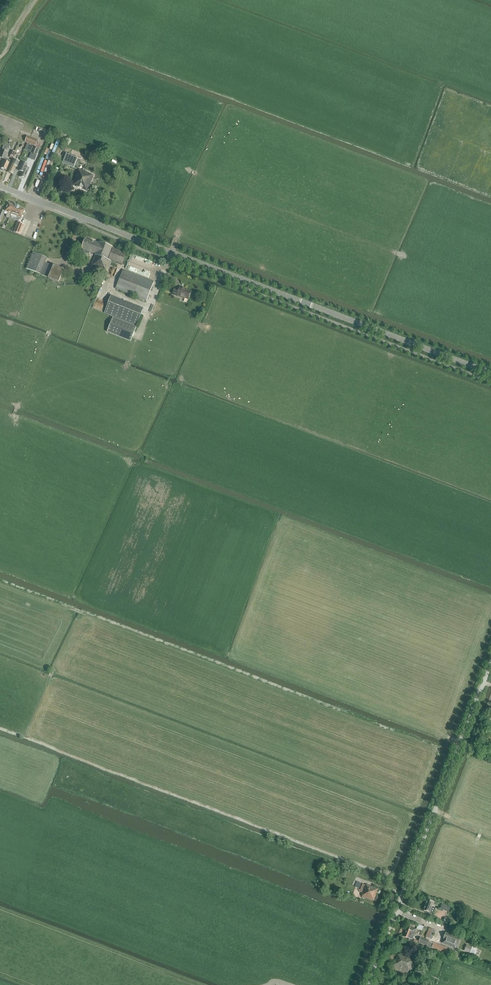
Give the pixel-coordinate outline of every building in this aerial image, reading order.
[(37,143),(38,140),(27,136),(25,141),(34,145),(35,145),(36,146),(37,143)] [(1,158),(4,159),(7,152),(5,151),(9,144),(5,143),(2,150),(0,155),(0,159),(1,158)] [(33,147),(31,153),(37,155),(39,149),(34,147),(33,147)] [(63,163),(77,169),(81,159),(78,158),(76,157),(76,156),(69,153),(69,154),(67,154),(63,163)] [(4,161),(1,168),(2,168),(2,169),(3,170),(4,169),(6,170),(10,160),(8,159),(5,158),(4,161)] [(13,159),(8,171),(13,174),(16,166),(17,167),(20,162),(13,159)] [(23,162),(19,171),(22,172),(20,177),(25,179),(28,171),(29,168),(26,166),(27,164),(23,162)] [(90,173),(79,169),(72,185),(88,191),(94,175),(89,174),(90,173)] [(6,217),(9,218),(10,214),(14,205),(8,202),(5,211),(8,212),(6,217)] [(14,205),(10,214),(21,218),(25,209),(14,205)] [(18,222),(13,232),(19,234),(23,224),(18,222)] [(83,249),(82,252),(89,255),(90,252),(96,254),(92,265),(96,267),(108,272),(112,261),(122,265),(126,253),(112,248),(112,247),(101,243),(100,244),(86,239),(82,249),(83,249)] [(27,269),(40,274),(47,258),(33,252),(27,269)] [(47,263),(42,275),(49,278),(59,283),(64,269),(54,265),(54,266),(47,263)] [(147,301),(154,282),(123,270),(116,289),(147,301)] [(179,289),(175,288),(173,294),(188,300),(191,291),(184,289),(184,288),(180,287),(179,289)] [(111,296),(104,313),(137,326),(144,308),(111,296)] [(107,332),(131,341),(136,327),(113,318),(107,332)] [(366,885),(363,884),(360,891),(364,893),(362,897),(366,899),(366,897),(374,900),(379,889),(366,884),(366,885)] [(427,900),(423,910),(430,913),(430,912),(434,913),(436,908),(432,906),(435,907),(436,903),(427,900)] [(444,909),(449,911),(451,906),(442,903),(440,910),(443,911),(444,909)] [(445,917),(443,922),(453,926),(453,925),(455,926),(457,922),(454,921),(455,921),(445,917)] [(436,920),(435,924),(446,929),(447,925),(436,920)] [(411,940),(411,939),(413,940),(417,929),(410,927),(409,930),(407,929),(403,936),(411,940)] [(435,930),(430,928),(426,937),(432,939),(435,930)] [(444,939),(442,943),(456,948),(457,944),(458,944),(460,938),(446,932),(444,939)] [(421,938),(419,942),(427,945),(427,946),(432,948),(445,952),(447,948),(429,941),(421,938)] [(410,968),(411,968),(414,960),(398,954),(393,970),(407,975),(410,968)] [(418,976),(420,977),(424,966),(419,964),(415,975),(418,976)]
